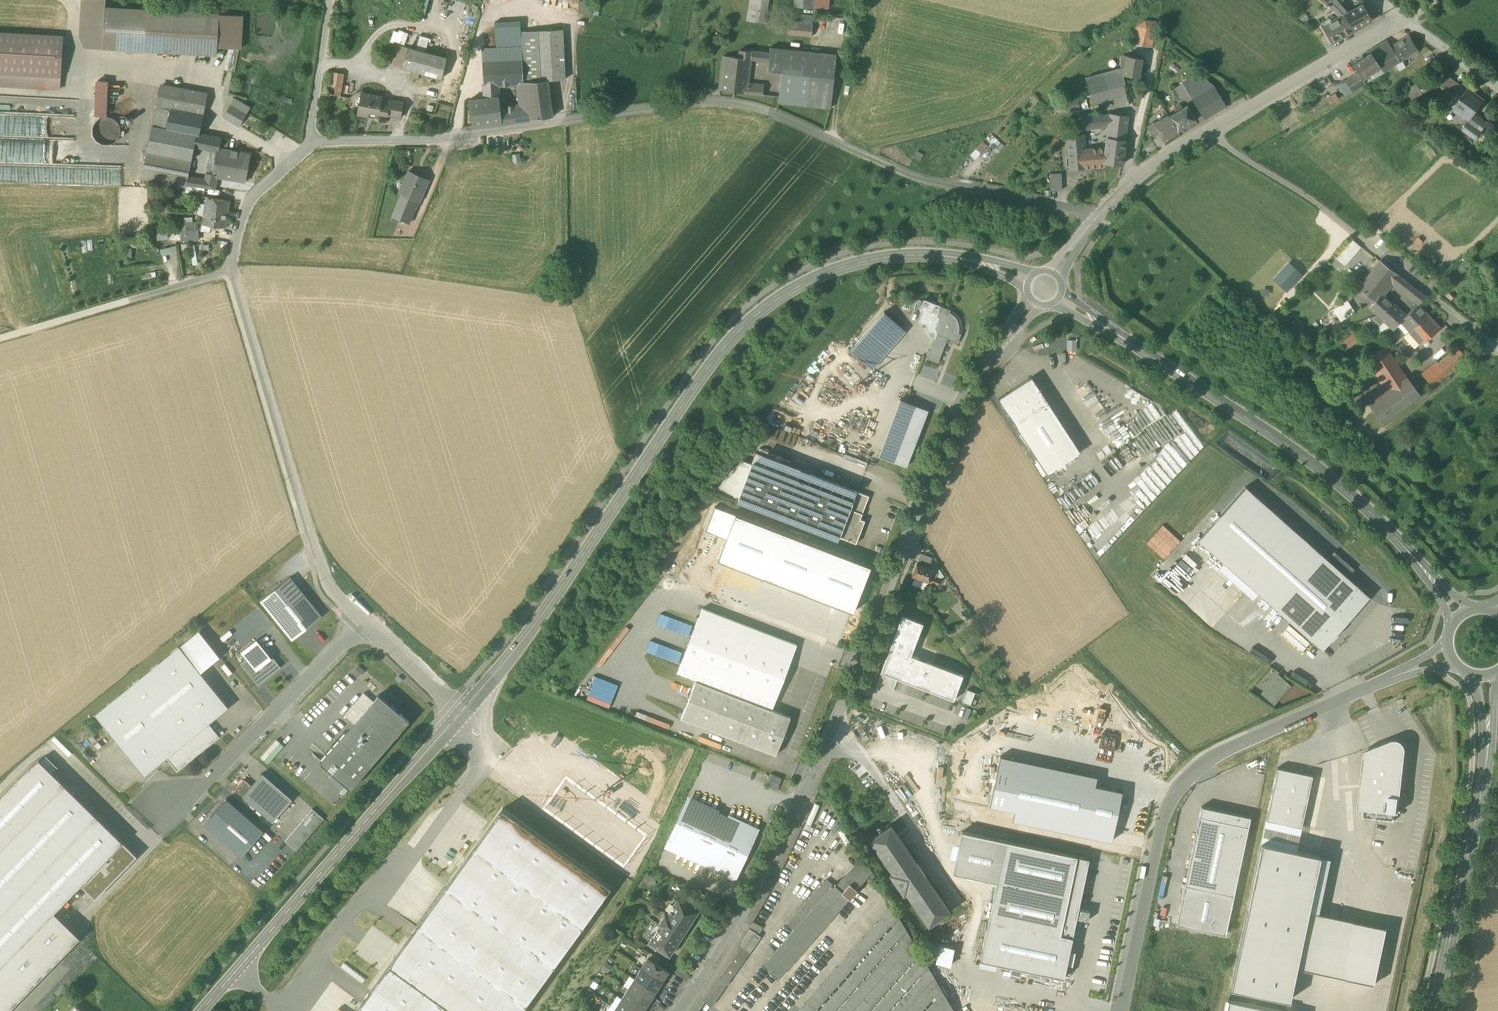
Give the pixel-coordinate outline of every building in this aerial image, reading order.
[(105,0),(81,0),(79,37),(84,47),(102,48),(105,8),(105,0)] [(592,12),(594,2),(585,0),(581,0),(579,10),(592,12)] [(749,9),(766,12),(768,0),(750,0),(749,9)] [(814,8),(828,9),(829,0),(815,0),(814,8)] [(1329,7),(1338,17),(1340,18),(1343,15),(1342,15),(1347,12),(1339,3),(1341,0),(1320,0),(1329,7)] [(1342,15),(1343,15),(1352,31),(1371,20),(1362,3),(1347,12),(1342,15)] [(102,48),(144,50),(146,10),(105,8),(102,48)] [(765,23),(766,12),(749,9),(747,21),(765,23)] [(219,14),(146,10),(144,50),(217,55),(217,46),(219,14)] [(219,14),(217,46),(228,47),(239,48),(241,16),(219,14)] [(788,34),(812,37),(814,15),(801,14),(801,22),(789,21),(788,34)] [(1331,43),(1352,31),(1343,15),(1340,18),(1338,17),(1321,26),(1331,43)] [(1132,44),(1152,47),(1158,23),(1145,20),(1136,27),(1132,44)] [(495,22),(496,47),(522,46),(521,32),(521,21),(495,22)] [(563,29),(538,31),(540,82),(548,81),(549,81),(548,80),(565,79),(563,29)] [(526,82),(540,82),(538,31),(521,32),(522,46),(522,61),(523,82),(526,82)] [(61,76),(63,36),(0,33),(0,73),(61,76)] [(417,49),(426,51),(429,38),(420,36),(417,49)] [(1391,47),(1400,61),(1402,60),(1418,50),(1409,36),(1391,47)] [(1370,54),(1380,67),(1384,72),(1395,65),(1400,61),(1391,47),(1387,41),(1386,40),(1382,42),(1368,51),(1370,54)] [(419,73),(442,79),(447,58),(398,46),(393,66),(419,72),(419,73)] [(522,61),(522,46),(496,47),(482,48),(483,62),(522,61)] [(224,70),(234,72),(239,49),(228,47),(224,70)] [(778,103),(831,109),(836,55),(770,48),(769,53),(769,61),(768,71),(781,73),(778,103)] [(739,58),(751,59),(751,51),(739,50),(739,57),(739,58)] [(759,52),(751,51),(751,59),(758,60),(759,52)] [(769,53),(759,52),(758,60),(769,61),(769,53)] [(1359,73),(1362,79),(1380,67),(1370,54),(1353,66),(1359,73)] [(720,90),(763,95),(764,85),(749,83),(751,59),(739,58),(739,57),(723,56),(720,90)] [(1123,74),(1139,77),(1142,59),(1126,56),(1125,60),(1123,68),(1122,74),(1123,74)] [(1406,67),(1402,60),(1400,61),(1395,65),(1399,71),(1406,67)] [(483,62),(484,84),(497,84),(517,83),(523,82),(522,61),(483,62)] [(1384,73),(1384,72),(1380,67),(1362,79),(1365,83),(1366,84),(1384,73)] [(1085,79),(1090,94),(1097,93),(1122,86),(1125,85),(1123,74),(1122,74),(1123,68),(1121,68),(1115,70),(1115,68),(1112,68),(1112,71),(1085,79)] [(326,93),(338,96),(343,74),(331,71),(326,93)] [(0,73),(0,85),(60,89),(61,76),(0,73)] [(1352,92),(1365,83),(1362,79),(1359,73),(1346,82),(1352,92)] [(1188,93),(1204,120),(1226,106),(1217,92),(1213,85),(1199,74),(1180,85),(1186,94),(1188,93)] [(1409,93),(1412,99),(1433,87),(1428,77),(1423,79),(1425,83),(1409,93)] [(1440,87),(1452,96),(1460,85),(1448,77),(1440,87)] [(1425,83),(1423,79),(1407,89),(1409,93),(1425,83)] [(540,82),(526,82),(531,119),(553,116),(552,107),(548,81),(540,82)] [(1352,92),(1346,82),(1346,81),(1337,86),(1344,96),(1352,92)] [(522,121),(531,119),(526,82),(523,82),(517,83),(520,107),(522,121)] [(499,96),(497,84),(484,84),(484,98),(499,96)] [(1175,89),(1180,97),(1186,94),(1180,85),(1175,89)] [(1125,95),(1122,86),(1097,93),(1099,102),(1125,95)] [(159,87),(156,107),(203,116),(207,96),(159,87)] [(1469,120),(1469,121),(1474,114),(1483,101),(1467,89),(1454,107),(1465,115),(1464,117),(1468,120),(1469,120)] [(357,115),(368,117),(369,115),(376,116),(376,113),(387,115),(389,104),(382,102),(382,99),(383,96),(361,93),(357,115)] [(1099,102),(1097,93),(1090,94),(1093,104),(1099,102)] [(1335,94),(1326,98),(1329,105),(1338,100),(1335,94)] [(468,100),(472,128),(502,124),(500,110),(499,96),(484,98),(468,100)] [(12,131),(86,133),(86,113),(96,113),(96,100),(15,98),(14,123),(13,123),(12,131)] [(1058,103),(1061,112),(1078,107),(1076,98),(1058,103)] [(234,99),(230,105),(246,115),(250,108),(234,99)] [(387,115),(401,118),(403,106),(389,104),(387,115)] [(223,117),(239,126),(246,115),(230,105),(223,117)] [(1174,113),(1169,117),(1177,131),(1195,120),(1186,106),(1182,108),(1181,105),(1173,111),(1174,113)] [(199,136),(203,116),(156,107),(147,151),(191,160),(194,146),(204,148),(206,137),(199,136)] [(502,124),(522,121),(520,107),(500,110),(502,124)] [(1453,109),(1464,117),(1465,115),(1454,107),(1453,109)] [(1082,130),(1109,127),(1110,114),(1081,118),(1082,130)] [(1127,116),(1110,114),(1109,127),(1126,129),(1127,116)] [(1462,130),(1475,140),(1487,123),(1474,114),(1469,121),(1469,120),(1468,120),(1462,130)] [(1168,136),(1177,131),(1169,117),(1168,115),(1154,124),(1153,124),(1159,134),(1162,138),(1167,134),(1168,136)] [(120,129),(119,124),(115,119),(110,117),(105,116),(99,118),(95,121),(93,126),(92,132),(94,137),(97,141),(102,144),(107,144),(113,143),(117,139),(120,134),(120,129)] [(1146,126),(1153,137),(1159,134),(1153,124),(1154,124),(1153,122),(1146,126)] [(1124,140),(1126,129),(1109,127),(1107,138),(1124,140)] [(1104,166),(1105,163),(1104,163),(1106,148),(1084,149),(1083,135),(1067,136),(1070,170),(1104,166)] [(1004,146),(993,136),(988,141),(991,144),(989,146),(998,153),(1004,146)] [(213,138),(206,137),(204,148),(211,149),(213,138)] [(219,149),(226,150),(229,139),(221,137),(221,140),(219,149)] [(218,151),(219,148),(219,149),(221,140),(213,138),(211,149),(218,151)] [(1107,138),(1106,148),(1104,163),(1105,163),(1121,165),(1124,140),(1107,138)] [(987,146),(983,142),(976,149),(981,154),(987,146)] [(218,151),(214,174),(214,175),(214,177),(216,177),(245,182),(250,154),(226,150),(219,149),(219,148),(218,151)] [(974,160),(981,154),(976,149),(970,156),(974,160)] [(188,177),(191,160),(147,151),(141,179),(186,188),(187,185),(188,177)] [(416,203),(419,205),(420,201),(429,181),(408,172),(399,193),(402,194),(416,200),(415,203),(416,203)] [(214,189),(216,177),(214,177),(214,175),(214,174),(207,173),(205,180),(188,177),(187,185),(214,189)] [(1050,174),(1051,191),(1061,190),(1060,173),(1050,174)] [(393,215),(408,222),(416,203),(415,203),(416,200),(402,194),(393,215)] [(206,205),(204,216),(202,225),(210,226),(216,227),(225,228),(227,213),(229,202),(206,199),(206,205)] [(186,223),(186,230),(198,230),(198,222),(193,222),(186,223)] [(180,231),(180,241),(199,240),(199,231),(198,230),(186,230),(180,231)] [(168,232),(157,233),(157,241),(168,240),(168,232)] [(1334,257),(1344,266),(1360,249),(1350,239),(1334,257)] [(195,245),(190,246),(193,266),(198,265),(195,245)] [(176,246),(160,249),(162,256),(177,253),(176,246)] [(1381,293),(1391,281),(1397,274),(1380,261),(1358,288),(1374,301),(1381,293)] [(1391,281),(1406,292),(1411,285),(1397,274),(1391,281)] [(1406,292),(1413,298),(1418,291),(1411,285),(1406,292)] [(1425,297),(1418,291),(1413,298),(1420,304),(1425,297)] [(1405,316),(1381,293),(1374,301),(1369,307),(1393,330),(1401,321),(1400,320),(1405,316)] [(935,317),(940,306),(923,300),(919,311),(922,312),(918,322),(926,325),(925,327),(930,336),(934,338),(936,333),(934,328),(938,318),(935,317)] [(1334,310),(1341,321),(1354,312),(1347,302),(1334,310)] [(1401,321),(1410,331),(1428,315),(1418,304),(1405,316),(1400,320),(1401,321)] [(926,359),(938,363),(947,339),(957,343),(961,334),(958,333),(959,330),(959,324),(956,318),(952,314),(949,313),(950,310),(940,306),(935,317),(938,318),(934,328),(936,333),(934,338),(926,359)] [(850,351),(869,367),(902,328),(884,312),(850,351)] [(1439,328),(1428,315),(1410,331),(1409,332),(1414,338),(1410,342),(1415,348),(1419,344),(1420,345),(1439,328)] [(1344,342),(1349,348),(1360,340),(1355,333),(1344,342)] [(1067,341),(1067,351),(1076,351),(1076,340),(1067,341)] [(1382,385),(1387,392),(1406,378),(1385,346),(1365,359),(1382,385)] [(1438,364),(1448,375),(1467,358),(1456,347),(1438,364)] [(1065,349),(1049,350),(1049,363),(1066,362),(1065,349)] [(1433,386),(1448,375),(1438,364),(1423,375),(1433,386)] [(1407,377),(1406,378),(1387,392),(1368,405),(1383,424),(1421,396),(1407,377)] [(1031,378),(998,399),(1047,474),(1080,453),(1031,378)] [(1370,386),(1372,389),(1380,383),(1377,380),(1370,386)] [(1387,392),(1382,385),(1364,398),(1368,405),(1387,392)] [(878,456),(906,466),(928,410),(899,400),(878,456)] [(756,453),(751,464),(796,481),(800,470),(756,453)] [(716,490),(738,498),(751,464),(742,461),(716,490)] [(738,498),(839,537),(857,492),(800,470),(796,481),(751,464),(738,498)] [(1223,563),(1258,593),(1309,639),(1357,586),(1245,487),(1198,541),(1223,563)] [(869,497),(857,492),(839,537),(856,544),(865,521),(860,520),(869,497)] [(873,568),(738,515),(721,561),(856,614),(873,568)] [(1163,558),(1180,540),(1162,523),(1145,542),(1163,558)] [(917,562),(932,568),(934,562),(919,557),(917,562)] [(912,576),(928,581),(930,575),(932,568),(917,562),(912,576)] [(1258,593),(1223,563),(1218,569),(1252,599),(1258,593)] [(928,581),(938,585),(940,578),(930,575),(928,581)] [(260,601),(292,640),(321,616),(290,577),(260,601)] [(1357,586),(1309,639),(1321,650),(1330,640),(1331,640),(1337,633),(1337,632),(1369,596),(1357,586)] [(677,674),(695,682),(772,710),(797,645),(702,609),(677,674)] [(923,623),(902,615),(880,672),(954,700),(963,676),(911,656),(923,623)] [(1397,628),(1415,628),(1416,615),(1397,615),(1397,628)] [(199,631),(179,647),(200,672),(220,657),(199,631)] [(271,659),(256,640),(241,652),(246,659),(256,671),(271,659)] [(95,714),(144,775),(166,757),(208,723),(228,707),(200,672),(179,647),(179,646),(95,714)] [(280,667),(272,657),(271,659),(256,671),(246,659),(240,663),(258,685),(280,667)] [(1261,693),(1266,697),(1282,679),(1278,675),(1261,693)] [(1282,679),(1266,697),(1274,704),(1290,686),(1282,679)] [(681,719),(757,748),(772,710),(695,682),(681,719)] [(363,683),(359,688),(363,692),(343,713),(351,721),(376,694),(363,683)] [(979,694),(967,689),(962,702),(974,707),(970,705),(975,693),(979,695),(979,694)] [(320,762),(350,789),(409,721),(379,694),(320,762)] [(791,718),(772,710),(757,748),(776,756),(791,718)] [(208,723),(166,757),(177,771),(220,737),(208,723)] [(1357,808),(1363,809),(1364,802),(1361,801),(1366,752),(1389,743),(1402,745),(1395,812),(1398,813),(1405,751),(1405,747),(1404,744),(1401,740),(1397,739),(1392,739),(1363,751),(1357,808)] [(1363,809),(1395,812),(1402,745),(1389,743),(1366,752),(1361,801),(1364,802),(1363,809)] [(63,784),(52,773),(57,767),(49,759),(46,756),(40,761),(39,760),(29,767),(0,797),(0,849),(63,784)] [(1013,820),(1111,841),(1122,792),(995,765),(986,805),(1015,811),(1013,820)] [(1312,775),(1277,768),(1266,820),(1301,827),(1312,775)] [(262,773),(251,785),(242,796),(272,822),(292,799),(262,773)] [(771,775),(769,780),(780,784),(782,779),(771,775)] [(565,776),(541,808),(624,868),(647,836),(565,776)] [(235,789),(242,796),(251,785),(244,779),(235,789)] [(777,790),(780,784),(769,780),(767,785),(777,790)] [(321,782),(315,790),(333,806),(340,798),(321,782)] [(81,885),(123,842),(63,784),(0,849),(0,968),(54,912),(81,885)] [(688,796),(684,804),(755,837),(759,828),(729,814),(727,816),(718,812),(718,810),(688,796)] [(204,824),(241,856),(263,830),(226,798),(204,824)] [(684,804),(668,839),(739,872),(755,837),(684,804)] [(1250,817),(1201,807),(1185,885),(1233,895),(1250,817)] [(356,1010),(521,1010),(611,888),(502,808),(356,1010)] [(312,809),(285,841),(296,851),(323,819),(312,809)] [(1395,812),(1363,809),(1362,818),(1394,821),(1395,812)] [(1301,827),(1266,820),(1261,843),(1296,851),(1301,827)] [(906,893),(928,926),(949,912),(891,826),(870,840),(892,873),(890,874),(903,894),(906,893)] [(956,859),(953,873),(997,882),(1005,841),(961,832),(958,846),(956,859)] [(739,872),(668,839),(664,847),(735,881),(739,872)] [(1069,951),(1072,937),(1060,935),(1077,856),(1005,841),(997,882),(980,960),(997,964),(1063,978),(1066,964),(1069,951)] [(137,856),(123,842),(81,885),(95,899),(113,880),(111,877),(114,874),(116,877),(137,856)] [(1296,851),(1261,843),(1230,988),(1289,1001),(1296,967),(1308,911),(1320,856),(1296,851)] [(958,846),(953,844),(950,858),(956,859),(958,846)] [(843,877),(849,883),(842,891),(834,884),(833,885),(827,879),(787,924),(794,930),(764,964),(780,977),(848,899),(849,900),(850,900),(858,890),(857,890),(872,872),(862,855),(843,877)] [(1089,859),(1077,856),(1060,935),(1072,937),(1076,919),(1078,908),(1089,859)] [(1320,856),(1308,911),(1317,913),(1329,858),(1320,856)] [(1185,885),(1176,924),(1225,934),(1233,895),(1185,885)] [(648,942),(669,956),(699,910),(678,897),(666,914),(665,913),(658,923),(660,924),(648,942)] [(891,905),(798,1010),(954,1010),(891,905)] [(1078,908),(1076,919),(1087,921),(1089,911),(1078,908)] [(1387,928),(1317,913),(1308,911),(1296,967),(1375,984),(1387,928)] [(54,912),(0,968),(0,1010),(8,1010),(80,937),(54,912)] [(704,1000),(712,1005),(761,936),(749,928),(745,936),(733,961),(704,1000)] [(953,948),(940,945),(936,963),(949,966),(953,948)] [(1075,952),(1069,951),(1066,964),(1073,966),(1075,952)] [(648,958),(657,964),(660,959),(650,952),(646,958),(647,958),(648,958)] [(647,958),(641,968),(661,981),(668,971),(657,964),(648,958),(647,958)] [(997,964),(980,960),(979,967),(995,970),(997,964)] [(641,968),(634,978),(655,991),(661,981),(641,968)] [(634,978),(628,988),(648,1001),(655,991),(634,978)] [(622,998),(642,1010),(648,1001),(628,988),(622,998)] [(615,1008),(620,1010),(642,1010),(622,998),(615,1008)] [(1228,1000),(1225,1010),(1281,1010),(1228,1000)]
